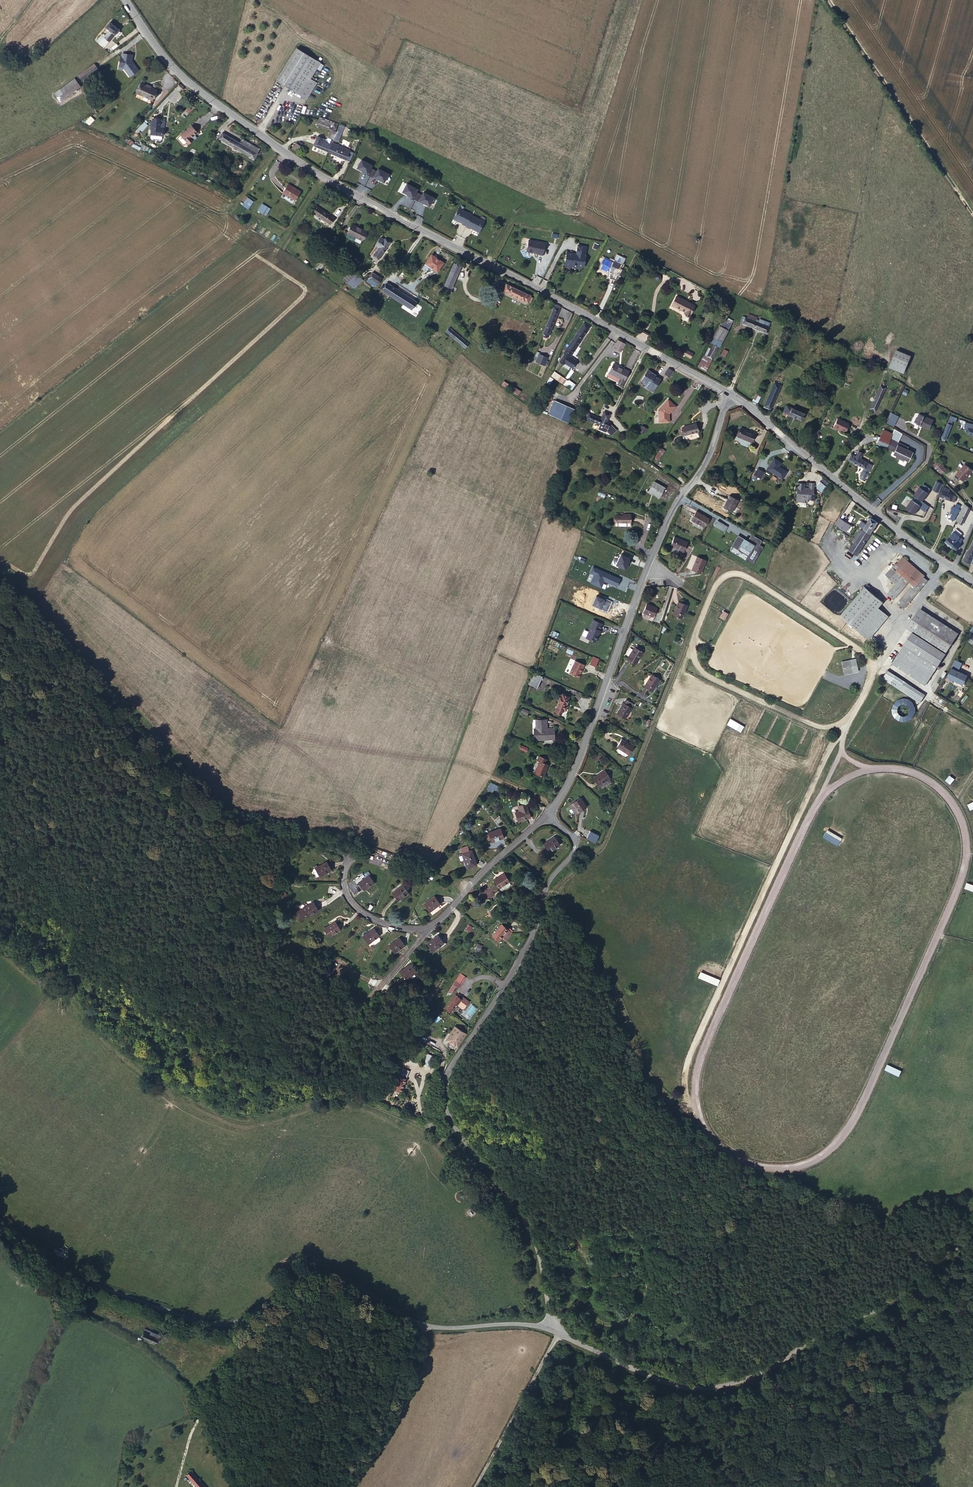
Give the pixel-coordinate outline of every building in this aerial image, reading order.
[(122,29),(112,20),(107,25),(112,30),(100,44),(105,49),(122,29)] [(298,45),(279,80),(309,96),(318,80),(312,76),(319,64),(322,65),(325,60),(298,45)] [(120,57),(119,66),(125,67),(125,68),(132,76),(139,70),(134,64),(131,64),(130,62),(132,60),(132,55),(122,54),(122,57),(120,57)] [(96,64),(79,75),(82,80),(99,68),(96,64)] [(75,78),(54,93),(60,101),(80,86),(75,78)] [(153,100),(157,90),(142,84),(138,94),(153,100)] [(159,116),(153,116),(152,132),(162,133),(163,125),(159,125),(159,116)] [(338,134),(342,124),(327,118),(325,117),(321,125),(335,131),(338,134)] [(187,142),(192,137),(191,136),(197,131),(192,125),(186,130),(182,133),(181,134),(187,141),(187,142)] [(318,143),(331,149),(336,140),(338,134),(335,131),(332,140),(331,142),(325,140),(320,138),(318,143)] [(221,132),(218,137),(240,150),(254,158),(260,148),(242,138),(239,142),(221,132)] [(184,143),(187,141),(181,134),(179,137),(178,139),(182,143),(184,143)] [(305,145),(293,136),(288,143),(300,150),(302,147),(303,148),(305,145)] [(331,149),(349,157),(352,151),(337,145),(339,142),(336,140),(331,149)] [(352,151),(353,148),(339,142),(337,145),(352,151)] [(349,157),(353,158),(358,148),(354,146),(353,148),(352,151),(349,157)] [(368,172),(372,165),(362,160),(358,168),(368,172)] [(374,178),(384,183),(388,175),(378,169),(374,178)] [(283,179),(281,183),(282,183),(284,184),(285,183),(286,181),(290,183),(293,180),(283,174),(281,178),(283,179)] [(296,189),(285,183),(284,184),(282,183),(279,190),(291,198),(296,189)] [(248,210),(254,202),(246,197),(240,204),(248,210)] [(258,202),(256,206),(265,211),(267,207),(258,202)] [(475,208),(462,202),(456,215),(465,219),(465,220),(468,221),(468,222),(472,224),(472,223),(481,228),(487,215),(474,209),(475,208)] [(265,211),(256,206),(255,209),(264,214),(265,211)] [(319,206),(315,212),(331,222),(335,216),(319,206)] [(362,241),(367,232),(353,224),(348,232),(362,241)] [(543,252),(546,239),(538,237),(538,238),(530,236),(528,247),(529,248),(539,251),(543,252)] [(376,259),(388,241),(382,237),(379,240),(378,240),(374,245),(376,246),(370,255),(376,259)] [(568,249),(565,262),(571,264),(572,262),(577,263),(576,264),(583,266),(586,254),(585,254),(587,244),(579,242),(577,250),(578,250),(577,252),(575,253),(574,253),(574,251),(568,249)] [(600,265),(610,270),(612,268),(619,272),(624,263),(623,262),(626,255),(621,253),(621,254),(618,253),(614,260),(605,256),(600,265)] [(436,273),(442,264),(430,257),(424,266),(436,273)] [(455,264),(449,276),(456,279),(462,267),(455,264)] [(352,270),(343,279),(354,290),(363,281),(352,270)] [(375,284),(379,277),(371,272),(367,280),(375,284)] [(456,279),(449,276),(445,285),(451,288),(456,279)] [(522,298),(525,290),(500,279),(496,286),(522,298)] [(387,294),(393,286),(386,282),(381,290),(387,294)] [(415,300),(393,286),(387,294),(409,309),(415,300)] [(695,305),(675,296),(671,305),(685,312),(685,314),(690,316),(695,305)] [(559,308),(553,304),(539,331),(546,335),(559,308)] [(742,320),(767,332),(772,322),(762,317),(760,322),(757,320),(758,316),(750,311),(748,316),(745,314),(742,320)] [(563,350),(565,351),(568,354),(590,324),(583,320),(563,350)] [(731,327),(724,322),(718,333),(726,338),(731,327)] [(443,332),(461,349),(465,346),(447,328),(443,332)] [(644,342),(648,337),(641,331),(637,337),(644,342)] [(621,348),(625,342),(617,338),(613,345),(621,348)] [(712,352),(717,356),(723,344),(718,341),(712,352)] [(896,348),(891,361),(904,367),(910,354),(896,348)] [(681,355),(691,358),(693,352),(683,349),(681,355)] [(720,357),(724,359),(728,352),(724,349),(720,357)] [(534,359),(542,363),(545,355),(537,351),(534,359)] [(568,354),(565,351),(559,360),(563,363),(564,361),(571,367),(576,360),(568,354)] [(712,364),(715,358),(711,355),(707,353),(704,360),(712,364)] [(904,367),(891,361),(889,366),(903,372),(904,367)] [(620,385),(627,369),(611,362),(606,373),(618,378),(615,383),(620,385)] [(662,373),(668,376),(670,371),(665,368),(662,373)] [(551,369),(550,371),(563,383),(565,380),(551,369)] [(563,383),(550,371),(547,375),(560,386),(563,383)] [(650,392),(656,380),(650,377),(651,375),(643,371),(636,383),(642,385),(641,388),(650,392)] [(519,395),(522,391),(505,380),(502,385),(519,395)] [(771,380),(761,401),(770,405),(779,385),(771,380)] [(877,390),(883,392),(885,386),(879,384),(877,390)] [(876,408),(883,392),(877,390),(870,406),(876,408)] [(666,412),(672,405),(666,399),(656,408),(654,421),(664,420),(666,412)] [(570,405),(564,402),(560,401),(554,414),(563,419),(570,405)] [(802,413),(789,407),(786,414),(799,419),(802,413)] [(599,409),(596,416),(583,411),(581,416),(595,422),(593,426),(600,430),(602,429),(604,431),(610,425),(605,421),(605,420),(602,419),(605,412),(599,409)] [(933,417),(919,411),(917,416),(916,415),(914,419),(922,423),(922,424),(929,427),(933,417)] [(899,415),(893,412),(888,421),(894,424),(899,415)] [(848,424),(838,418),(833,426),(839,429),(840,428),(844,430),(848,424)] [(693,427),(692,419),(680,420),(681,429),(693,427)] [(604,431),(606,433),(612,428),(610,425),(604,431)] [(738,427),(735,435),(752,441),(755,431),(748,428),(748,430),(738,427)] [(876,439),(884,443),(887,436),(879,433),(876,439)] [(889,436),(885,444),(893,448),(892,450),(895,452),(895,454),(903,457),(903,456),(907,458),(911,450),(901,445),(902,443),(889,436)] [(884,443),(876,439),(873,445),(881,449),(884,443)] [(860,459),(855,456),(849,453),(846,459),(862,467),(868,470),(871,464),(860,459)] [(781,476),(785,468),(780,464),(779,465),(777,464),(779,460),(773,455),(765,467),(781,476)] [(645,473),(646,468),(631,462),(630,468),(645,473)] [(936,468),(942,475),(947,470),(940,464),(936,468)] [(753,472),(759,476),(763,470),(757,466),(753,472)] [(868,470),(862,467),(858,476),(858,480),(860,482),(863,480),(868,470)] [(959,475),(951,471),(949,476),(957,479),(959,475)] [(656,472),(656,473),(667,482),(668,480),(656,472)] [(667,482),(656,473),(654,476),(650,481),(649,482),(649,483),(646,488),(656,495),(667,482)] [(823,489),(829,482),(822,477),(817,484),(823,489)] [(795,480),(792,500),(804,502),(804,499),(812,499),(813,493),(811,493),(812,482),(806,481),(806,487),(802,486),(802,481),(795,480)] [(909,505),(917,511),(923,503),(922,502),(930,489),(932,485),(927,480),(924,484),(923,483),(918,492),(920,494),(917,497),(916,497),(909,505)] [(953,485),(946,482),(941,492),(954,496),(957,489),(952,487),(953,485)] [(727,492),(721,504),(730,509),(736,496),(727,492)] [(961,500),(955,516),(959,517),(961,512),(962,512),(966,502),(961,500)] [(968,501),(961,518),(968,521),(972,508),(972,507),(968,501)] [(704,512),(691,505),(687,514),(699,521),(704,512)] [(714,522),(720,526),(722,521),(716,517),(714,522)] [(849,525),(839,517),(834,523),(845,531),(849,525)] [(867,532),(868,533),(876,522),(869,518),(865,524),(863,527),(862,528),(867,532)] [(857,552),(868,533),(867,532),(862,528),(862,530),(860,529),(852,540),(853,541),(851,546),(849,545),(845,550),(853,556),(856,551),(857,552)] [(958,534),(966,540),(969,536),(966,534),(961,530),(959,529),(956,533),(956,532),(955,534),(957,535),(958,534)] [(686,540),(672,534),(669,543),(683,548),(686,540)] [(955,534),(952,539),(964,548),(966,544),(966,540),(958,534),(957,535),(955,534)] [(705,557),(696,554),(691,568),(700,572),(705,557)] [(904,557),(898,564),(918,582),(922,577),(924,574),(904,557)] [(918,582),(898,564),(896,563),(887,573),(897,582),(890,590),(895,595),(908,581),(912,584),(897,601),(903,607),(925,580),(922,577),(918,582)] [(866,586),(841,614),(866,636),(887,614),(879,606),(883,601),(866,586)] [(639,611),(650,617),(654,608),(642,603),(639,611)] [(676,603),(671,615),(678,618),(684,606),(676,603)] [(906,626),(911,630),(923,614),(917,609),(906,626)] [(648,621),(650,617),(639,611),(637,615),(648,621)] [(723,611),(720,619),(725,621),(728,614),(723,611)] [(911,630),(904,642),(936,665),(956,637),(923,614),(911,630)] [(597,628),(599,622),(590,618),(587,625),(584,636),(593,640),(597,629),(597,628)] [(904,642),(895,655),(927,678),(936,665),(904,642)] [(631,648),(623,660),(631,666),(640,653),(631,648)] [(846,653),(838,656),(843,668),(851,665),(846,653)] [(588,661),(594,664),(597,656),(591,654),(588,661)] [(927,678),(895,655),(891,661),(924,683),(927,678)] [(958,669),(962,662),(956,657),(943,678),(946,680),(949,676),(961,684),(967,674),(958,669)] [(579,675),(584,662),(574,658),(569,671),(579,675)] [(893,675),(894,674),(894,672),(886,667),(882,674),(883,675),(919,699),(923,694),(893,675)] [(537,686),(541,675),(532,672),(528,683),(537,686)] [(642,686),(649,690),(657,678),(648,674),(642,686)] [(567,697),(568,693),(561,691),(560,694),(558,694),(556,699),(558,699),(554,709),(561,711),(562,707),(566,708),(567,703),(565,702),(566,699),(567,700),(568,697),(567,697)] [(625,697),(623,699),(629,706),(632,702),(625,697)] [(629,706),(623,699),(614,709),(621,715),(629,706)] [(894,700),(894,722),(914,721),(913,699),(894,700)] [(544,726),(545,716),(533,717),(534,726),(531,727),(532,737),(541,737),(541,736),(552,735),(552,725),(544,726)] [(741,733),(744,727),(730,719),(727,726),(741,733)] [(631,743),(620,735),(614,743),(625,751),(631,743)] [(545,763),(546,758),(538,755),(537,760),(539,761),(535,773),(543,776),(547,764),(545,763)] [(594,783),(604,778),(605,777),(600,768),(589,775),(593,783),(594,783)] [(949,776),(945,781),(951,785),(955,780),(949,776)] [(605,780),(604,778),(594,783),(596,786),(605,780)] [(498,790),(499,786),(490,783),(487,789),(493,792),(494,789),(498,790)] [(573,808),(580,801),(574,793),(566,799),(573,808)] [(582,804),(580,801),(573,808),(575,810),(582,804)] [(517,820),(530,814),(526,805),(513,811),(517,820)] [(608,810),(604,808),(600,815),(603,818),(608,810)] [(501,835),(498,827),(485,833),(489,841),(501,835)] [(836,844),(841,837),(826,828),(821,835),(836,844)] [(559,843),(553,835),(543,843),(548,850),(559,843)] [(598,845),(602,841),(594,835),(591,840),(598,845)] [(473,865),(471,856),(461,858),(463,868),(473,865)] [(317,866),(317,867),(321,875),(332,869),(328,860),(317,866)] [(321,875),(317,867),(313,869),(317,877),(321,875)] [(367,874),(360,880),(357,883),(363,890),(373,882),(367,874)] [(499,890),(507,882),(499,874),(491,884),(498,891),(499,890)] [(357,883),(360,880),(357,876),(352,881),(355,884),(357,883)] [(964,888),(972,891),(972,884),(966,881),(964,888)] [(509,884),(507,882),(499,890),(502,893),(509,884)] [(408,892),(405,888),(402,883),(391,891),(397,900),(408,892)] [(429,910),(439,902),(434,895),(423,903),(429,910)] [(318,907),(313,900),(302,906),(307,914),(318,907)] [(328,932),(339,925),(333,917),(323,924),(328,932)] [(496,938),(501,931),(495,926),(487,935),(494,941),(496,938)] [(369,939),(375,935),(377,934),(371,927),(361,934),(366,941),(369,939)] [(505,935),(501,931),(496,938),(499,941),(505,935)] [(431,950),(442,943),(436,934),(425,942),(431,950)] [(378,939),(375,935),(369,939),(371,943),(378,939)] [(402,944),(397,936),(386,943),(391,951),(402,944)] [(406,980),(417,973),(412,965),(401,972),(406,980)] [(716,985),(719,978),(699,970),(697,977),(716,985)] [(453,989),(461,977),(456,974),(448,985),(453,989)] [(441,1009),(446,1013),(452,1005),(456,1000),(458,997),(454,994),(450,998),(448,997),(445,1002),(446,1003),(441,1009)] [(473,1006),(469,1012),(473,1015),(477,1009),(473,1006)] [(444,1039),(456,1047),(465,1033),(453,1025),(444,1039)] [(409,1028),(405,1035),(413,1040),(417,1033),(409,1028)] [(887,1063),(884,1069),(898,1076),(901,1070),(887,1063)] [(399,1090),(404,1077),(397,1075),(392,1087),(399,1090)] [(146,1325),(145,1328),(159,1335),(160,1332),(146,1325)] [(159,1335),(145,1328),(140,1336),(155,1343),(159,1335)] [(161,1424),(163,1418),(152,1416),(151,1421),(161,1424)] [(202,1486),(188,1472),(183,1476),(194,1486),(201,1486),(202,1486)]
